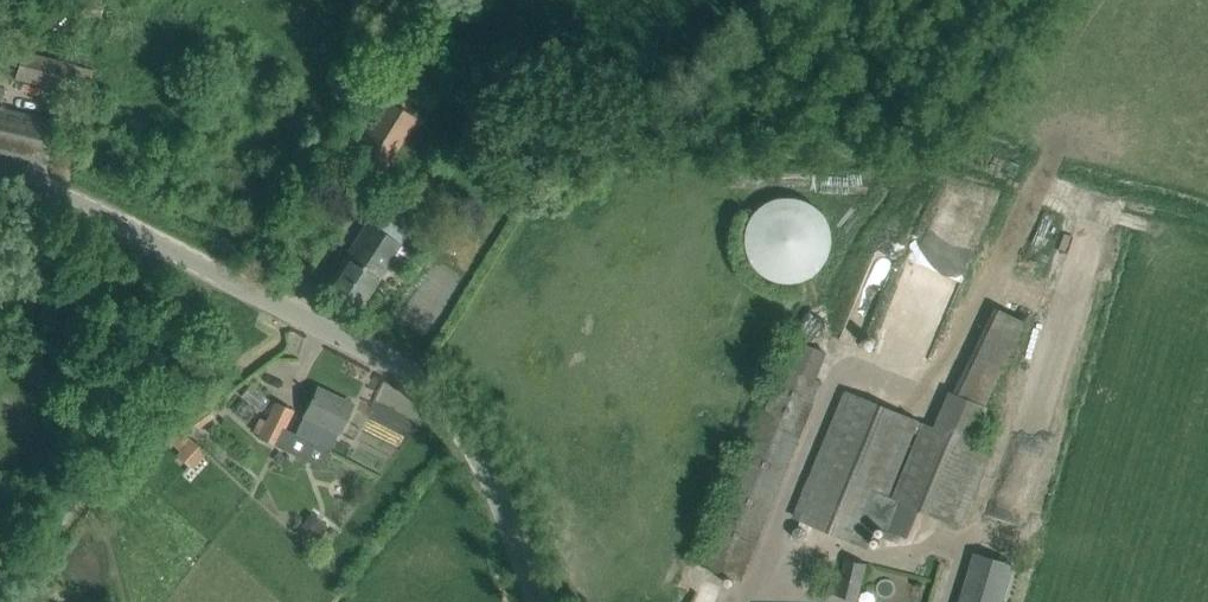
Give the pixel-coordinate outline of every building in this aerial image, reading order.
[(22,52),(15,78),(70,92),(77,65),(22,52)] [(377,179),(415,119),(386,100),(347,160),(377,179)] [(0,108),(0,152),(53,165),(63,123),(0,108)] [(748,278),(823,279),(824,199),(748,198),(748,278)] [(374,212),(327,286),(361,308),(379,279),(389,264),(400,271),(413,251),(402,244),(408,234),(374,212)] [(982,447),(972,443),(988,405),(984,403),(1026,320),(996,305),(953,389),(951,389),(934,427),(846,391),(794,516),(866,546),(915,427),(922,429),(894,498),(951,521),(982,447)] [(240,350),(212,336),(203,353),(232,367),(240,350)] [(822,381),(816,379),(827,352),(796,339),(703,564),(741,580),(822,381)] [(352,404),(319,388),(296,435),(329,452),(352,404)] [(259,437),(276,445),(294,411),(276,402),(259,437)] [(191,435),(215,416),(206,405),(182,423),(191,435)] [(189,466),(204,450),(191,439),(176,455),(189,466)] [(291,462),(280,451),(273,458),(284,469),(291,462)] [(328,527),(311,513),(295,532),(312,545),(328,527)] [(1013,564),(976,553),(961,601),(1002,601),(1013,564)] [(866,564),(846,559),(837,596),(857,601),(866,564)]
